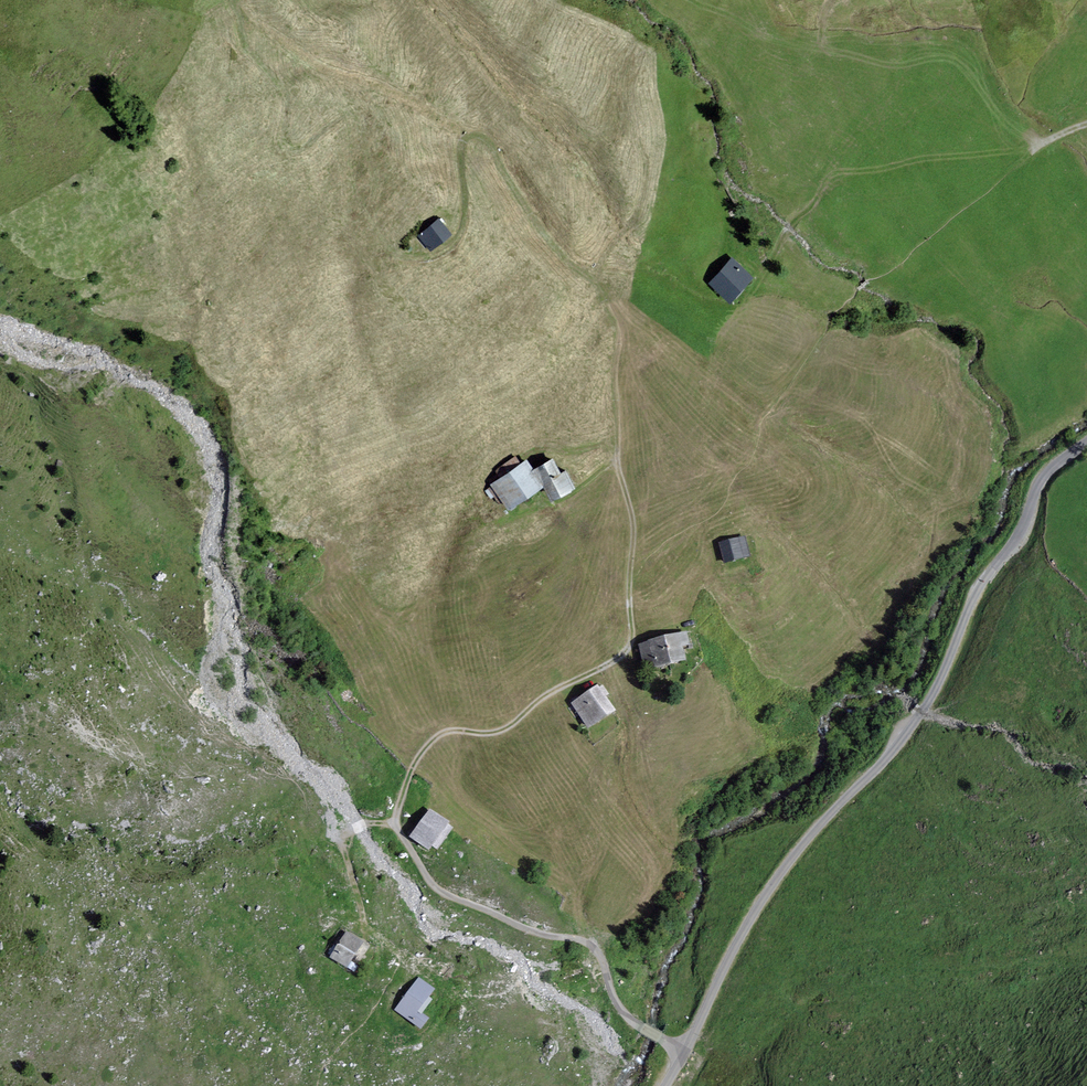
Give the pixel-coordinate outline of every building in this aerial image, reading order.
[(452,234),(439,218),(417,235),(430,252),(452,234)] [(753,277),(731,257),(708,283),(730,303),(753,277)] [(500,478),(490,484),(508,511),(543,487),(533,469),(525,460),(520,463),(515,456),(495,470),(500,478)] [(553,459),(533,469),(543,487),(550,501),(575,488),(566,470),(561,473),(553,459)] [(745,538),(719,545),(724,565),(750,558),(745,538)] [(688,634),(664,640),(670,668),(686,664),(682,651),(691,649),(688,634)] [(644,674),(670,668),(664,640),(638,646),(644,674)] [(598,687),(571,705),(588,732),(616,715),(605,699),(609,697),(602,687),(599,689),(598,687)] [(448,825),(429,811),(409,838),(428,852),(448,825)] [(364,945),(346,934),(329,960),(347,971),(364,945)] [(435,991),(419,978),(394,1011),(420,1030),(429,1019),(419,1012),(435,991)]
